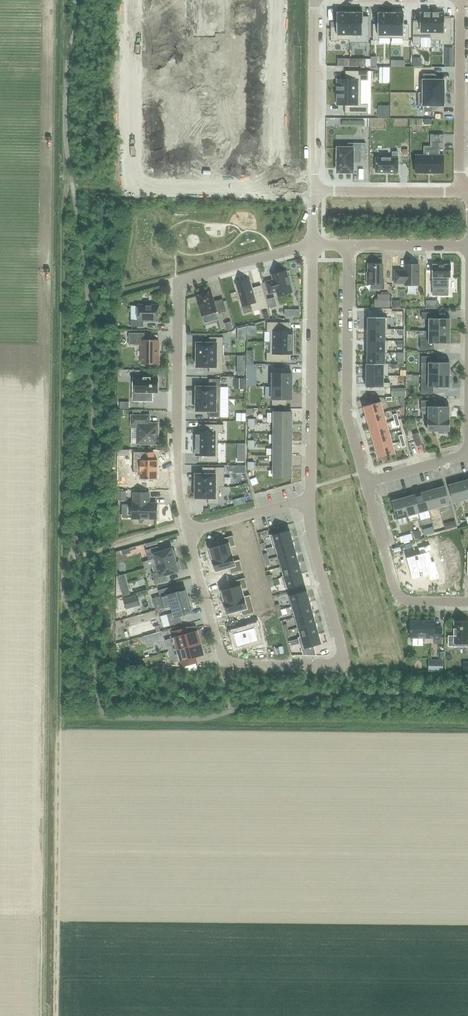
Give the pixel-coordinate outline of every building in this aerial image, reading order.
[(244,10),(263,11),(263,0),(244,0),(244,10)] [(149,2),(149,14),(168,14),(168,3),(149,2)] [(244,10),(244,21),(263,21),(263,11),(244,10)] [(331,27),(331,41),(337,41),(337,40),(349,40),(350,40),(350,12),(345,12),(345,13),(337,13),(337,27),(331,27)] [(349,40),(349,43),(369,43),(369,17),(363,16),(363,13),(355,13),(355,12),(350,12),(350,40),(349,40)] [(373,27),(373,40),(378,40),(378,38),(391,38),(391,13),(386,13),(378,13),(378,27),(373,27)] [(391,13),(391,38),(403,38),(403,41),(409,41),(409,28),(404,28),(404,13),(396,13),(391,13)] [(413,22),(413,44),(421,44),(421,38),(431,38),(431,13),(420,13),(420,22),(413,22)] [(431,38),(431,47),(431,40),(440,41),(440,45),(451,45),(451,18),(444,18),(444,13),(431,13),(431,38)] [(149,14),(149,26),(168,26),(168,14),(149,14)] [(244,21),(244,33),(263,33),(263,21),(244,21)] [(149,43),(149,55),(171,55),(172,36),(156,36),(156,43),(149,43)] [(149,55),(149,67),(156,67),(156,74),(171,74),(171,55),(149,55)] [(336,90),(337,90),(337,92),(361,93),(361,81),(368,81),(368,71),(345,71),(345,79),(337,79),(337,87),(336,87),(337,87),(337,90),(336,90)] [(420,93),(444,93),(444,80),(434,80),(434,74),(423,74),(423,80),(420,80),(420,93)] [(235,80),(234,99),(263,100),(263,95),(262,95),(262,87),(254,87),(254,80),(235,80)] [(148,87),(148,99),(171,99),(173,99),(174,81),(158,81),(158,87),(148,87)] [(336,97),(336,98),(337,98),(337,105),(345,105),(345,114),(368,114),(368,105),(361,104),(361,93),(337,92),(337,94),(336,94),(336,95),(337,95),(337,97),(336,97)] [(418,93),(418,106),(423,106),(423,112),(434,112),(434,106),(444,106),(444,93),(420,93),(418,93)] [(148,99),(148,111),(158,111),(158,117),(171,117),(171,99),(148,99)] [(229,111),(229,119),(253,119),(253,112),(262,112),(262,104),(263,104),(263,100),(234,99),(234,100),(236,100),(236,111),(229,111)] [(236,142),(236,163),(236,161),(241,161),(241,163),(243,163),(243,172),(260,172),(260,148),(249,148),(249,142),(236,142)] [(416,156),(416,173),(443,173),(443,156),(439,156),(439,150),(443,150),(443,142),(431,142),(430,156),(416,156)] [(155,154),(155,162),(157,162),(157,170),(155,170),(155,171),(172,171),(172,170),(171,170),(171,159),(179,160),(179,143),(170,143),(170,146),(156,146),(156,147),(157,147),(157,154),(155,154)] [(337,155),(337,162),(338,162),(338,172),(353,172),(353,161),(366,161),(366,143),(348,143),(348,148),(338,148),(338,156),(337,155)] [(376,158),(376,173),(398,173),(398,152),(392,152),(392,158),(376,158)] [(367,273),(367,284),(384,284),(384,279),(382,279),(382,265),(369,264),(369,273),(367,273)] [(432,264),(432,288),(433,288),(433,295),(447,295),(447,288),(449,288),(449,277),(450,277),(450,278),(451,278),(451,264),(450,264),(450,265),(433,265),(433,264),(432,264)] [(395,271),(395,283),(405,283),(405,285),(418,285),(418,265),(405,265),(405,271),(395,271)] [(273,280),(265,282),(269,294),(276,292),(278,296),(292,292),(290,284),(291,284),(289,277),(288,277),(286,271),(283,272),(281,271),(276,273),(275,274),(272,275),(273,280)] [(250,281),(236,285),(242,306),(251,304),(253,311),(266,307),(260,287),(252,289),(250,281)] [(210,292),(197,296),(202,316),(216,312),(218,311),(219,313),(226,311),(223,299),(215,301),(216,302),(213,303),(210,292)] [(131,320),(131,327),(143,327),(144,321),(158,321),(158,305),(138,305),(138,320),(131,320)] [(421,312),(421,319),(428,319),(428,331),(450,331),(450,319),(434,318),(434,312),(421,312)] [(368,317),(368,329),(387,329),(388,317),(368,317)] [(270,332),(270,342),(292,342),(292,331),(289,331),(289,323),(267,322),(267,332),(270,332)] [(368,329),(367,341),(385,341),(385,340),(385,334),(392,334),(392,329),(387,329),(368,329)] [(420,338),(420,349),(434,349),(434,343),(450,344),(450,331),(428,331),(426,331),(426,338),(420,338)] [(129,333),(129,345),(142,345),(142,364),(158,364),(158,341),(144,340),(144,333),(129,333)] [(196,351),(196,355),(223,355),(223,337),(209,337),(209,343),(197,343),(197,351),(196,351)] [(367,341),(367,352),(385,353),(387,353),(387,340),(385,340),(385,341),(367,341)] [(292,354),(292,342),(270,342),(270,353),(267,353),(267,362),(289,362),(289,354),(292,354)] [(367,364),(385,364),(385,353),(367,352),(367,364)] [(196,355),(196,359),(196,367),(209,367),(209,373),(223,373),(223,355),(196,355)] [(421,356),(421,363),(428,363),(428,375),(450,375),(450,363),(433,362),(434,356),(421,356)] [(366,364),(366,376),(383,376),(388,376),(388,364),(385,364),(367,364),(366,364)] [(272,367),(272,386),(292,387),(292,374),(287,374),(287,367),(272,367)] [(421,382),(421,393),(433,393),(433,387),(450,388),(450,375),(428,375),(426,375),(425,382),(421,382)] [(366,376),(366,388),(390,388),(390,383),(383,383),(383,376),(366,376)] [(133,378),(132,401),(144,401),(145,392),(158,393),(158,379),(150,378),(144,378),(133,378)] [(196,395),(196,399),(220,399),(220,379),(209,379),(209,387),(196,387),(196,395)] [(272,386),(272,406),(287,406),(287,400),(292,400),(292,387),(272,386)] [(196,399),(196,403),(196,411),(209,411),(209,417),(220,417),(220,399),(196,399)] [(421,400),(421,412),(428,412),(428,419),(450,419),(450,407),(433,406),(433,400),(421,400)] [(380,402),(363,406),(366,417),(383,412),(380,402)] [(274,412),(274,423),(292,423),(292,412),(274,412)] [(383,412),(366,417),(369,428),(386,423),(383,412)] [(131,416),(131,428),(137,428),(137,444),(157,444),(157,424),(150,424),(150,416),(131,416)] [(428,419),(427,431),(440,431),(440,433),(447,434),(447,432),(450,432),(450,419),(428,419)] [(274,423),(274,434),(291,434),(292,423),(274,423)] [(386,423),(369,428),(372,438),(389,433),(386,423)] [(195,432),(195,443),(218,443),(218,433),(223,433),(223,425),(200,424),(200,432),(195,432)] [(389,433),(372,438),(375,448),(392,444),(389,433)] [(418,433),(413,434),(416,446),(422,445),(418,433)] [(274,434),(274,445),(291,445),(291,434),(274,434)] [(195,443),(195,456),(200,456),(200,462),(218,462),(218,443),(195,443)] [(392,444),(375,448),(378,459),(395,455),(392,444)] [(274,445),(273,455),(291,456),(291,445),(274,445)] [(133,471),(133,474),(134,474),(134,472),(140,472),(140,473),(140,479),(146,479),(146,480),(150,480),(150,479),(156,479),(157,479),(157,473),(157,463),(157,460),(152,460),(152,452),(144,452),(134,452),(134,471),(133,471)] [(273,455),(273,466),(291,466),(291,456),(273,455)] [(273,466),(273,477),(291,478),(291,466),(273,466)] [(195,482),(195,486),(219,486),(219,487),(224,487),(224,467),(205,467),(204,474),(195,474),(195,482)] [(460,483),(464,500),(467,499),(467,480),(460,483)] [(460,483),(449,486),(454,503),(464,500),(460,483)] [(195,486),(195,490),(195,498),(208,498),(208,504),(219,504),(219,487),(219,486),(195,486)] [(445,487),(434,490),(439,507),(440,512),(445,510),(443,506),(449,504),(445,487)] [(434,490),(423,493),(428,510),(439,507),(434,490)] [(132,504),(132,518),(157,518),(157,504),(149,504),(149,493),(133,493),(133,504),(132,504)] [(423,493),(413,496),(418,513),(428,510),(423,493)] [(413,496),(403,498),(407,516),(418,513),(413,496)] [(403,498),(392,502),(397,519),(407,516),(403,498)] [(289,530),(270,536),(273,547),(275,546),(293,541),(289,530)] [(222,545),(209,549),(213,560),(232,555),(230,548),(236,547),(233,535),(221,539),(222,545)] [(293,541),(275,546),(278,556),(295,552),(293,541)] [(422,554),(408,558),(411,569),(434,562),(431,552),(434,551),(432,545),(421,548),(422,554)] [(158,546),(145,550),(148,560),(155,559),(157,565),(175,560),(174,557),(176,557),(175,551),(173,551),(172,548),(160,552),(158,546)] [(123,547),(115,550),(118,560),(126,557),(123,547)] [(295,552),(278,556),(281,567),(298,562),(295,552)] [(232,555),(213,560),(216,572),(229,568),(231,574),(243,571),(240,559),(234,561),(232,555)] [(158,572),(152,574),(155,584),(168,581),(166,575),(178,572),(177,569),(179,568),(178,562),(176,563),(175,560),(157,565),(158,572)] [(298,562),(281,567),(284,577),(301,572),(298,562)] [(434,562),(411,569),(414,580),(431,575),(432,581),(439,579),(434,562)] [(284,577),(282,577),(285,589),(304,583),(301,572),(284,577)] [(234,587),(221,591),(225,602),(244,597),(242,591),(248,589),(245,578),(233,581),(234,587)] [(128,583),(119,586),(122,595),(131,592),(128,583)] [(172,586),(158,590),(161,601),(163,608),(171,606),(189,601),(185,589),(173,593),(172,586)] [(306,591),(289,596),(292,607),(309,602),(306,591)] [(244,597),(225,602),(228,614),(241,610),(242,616),(255,613),(250,595),(244,597)] [(173,613),(167,614),(170,626),(182,622),(180,616),(192,613),(189,601),(171,606),(173,613)] [(309,602),(292,607),(295,617),(312,612),(309,602)] [(312,612),(295,617),(298,627),(315,623),(312,612)] [(247,629),(233,633),(237,647),(258,641),(255,628),(260,627),(258,620),(246,623),(247,629)] [(410,621),(410,638),(434,638),(434,644),(441,644),(441,627),(434,627),(434,621),(426,621),(426,620),(418,620),(418,621),(410,621)] [(448,646),(467,646),(467,621),(454,621),(454,629),(454,635),(454,636),(448,636),(448,646)] [(315,623),(298,627),(301,637),(301,638),(318,633),(315,623)] [(185,628),(173,632),(175,637),(174,638),(177,649),(200,643),(197,631),(187,634),(185,628)] [(301,637),(299,638),(303,655),(316,655),(313,646),(321,644),(318,633),(301,638),(301,637)] [(200,643),(177,649),(180,661),(181,661),(183,666),(195,663),(194,657),(204,654),(200,643)] [(428,659),(428,671),(443,671),(442,659),(428,659)]
